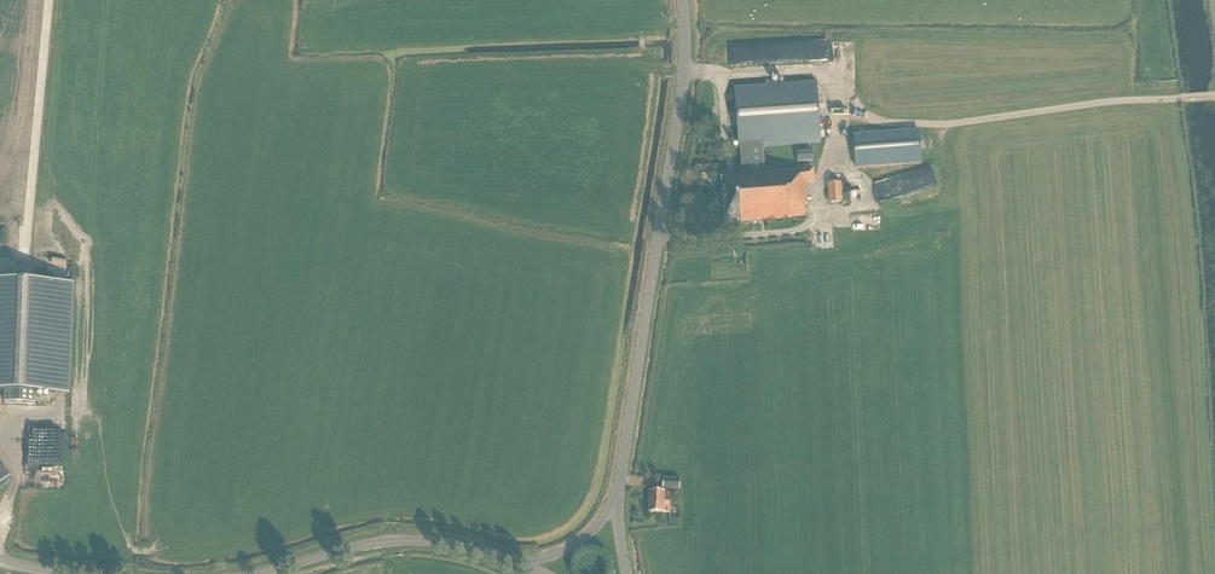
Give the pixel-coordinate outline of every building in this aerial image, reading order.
[(764,147),(821,143),(816,83),(736,88),(740,148),(741,148),(742,174),(723,175),(723,179),(722,179),(724,219),(725,219),(726,222),(805,216),(805,205),(808,205),(806,182),(815,182),(814,169),(766,172),(764,147)] [(854,136),(856,169),(921,164),(919,131),(854,136)] [(797,151),(797,162),(813,161),(812,150),(797,151)] [(842,192),(841,182),(828,183),(829,203),(850,201),(849,192),(842,192)] [(0,281),(0,391),(6,391),(5,403),(35,404),(36,392),(71,393),(75,284),(0,281)] [(11,477),(0,463),(0,486),(11,477)] [(679,490),(680,479),(664,478),(663,489),(679,490)] [(649,512),(663,513),(670,513),(670,502),(664,502),(665,492),(650,491),(649,512)]
